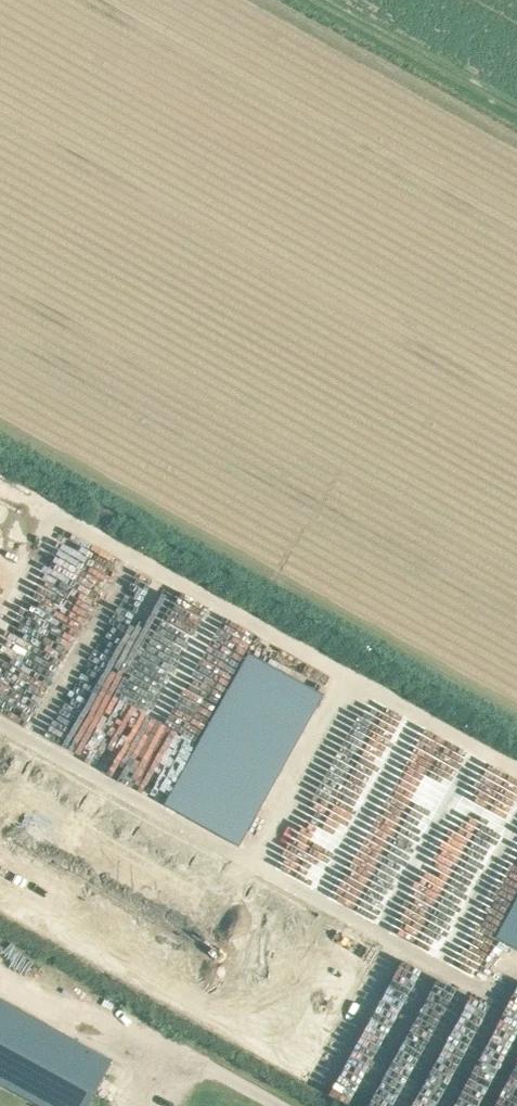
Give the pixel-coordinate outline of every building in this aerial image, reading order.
[(64,660),(74,635),(53,627),(43,652),(64,660)] [(0,723),(0,784),(50,683),(26,671),(0,723)] [(214,685),(230,696),(239,683),(223,672),(214,685)] [(113,764),(103,780),(119,790),(129,774),(113,764)] [(163,809),(172,793),(157,785),(149,801),(163,809)] [(439,830),(413,818),(407,832),(433,843),(439,830)] [(269,881),(237,925),(262,944),(294,900),(269,881)] [(418,999),(441,1017),(398,1071),(418,1087),(487,1002),(433,958),(417,977),(428,986),(418,999)] [(111,1062),(72,1041),(73,1040),(0,1000),(0,1083),(41,1105),(87,1105),(111,1062)]
